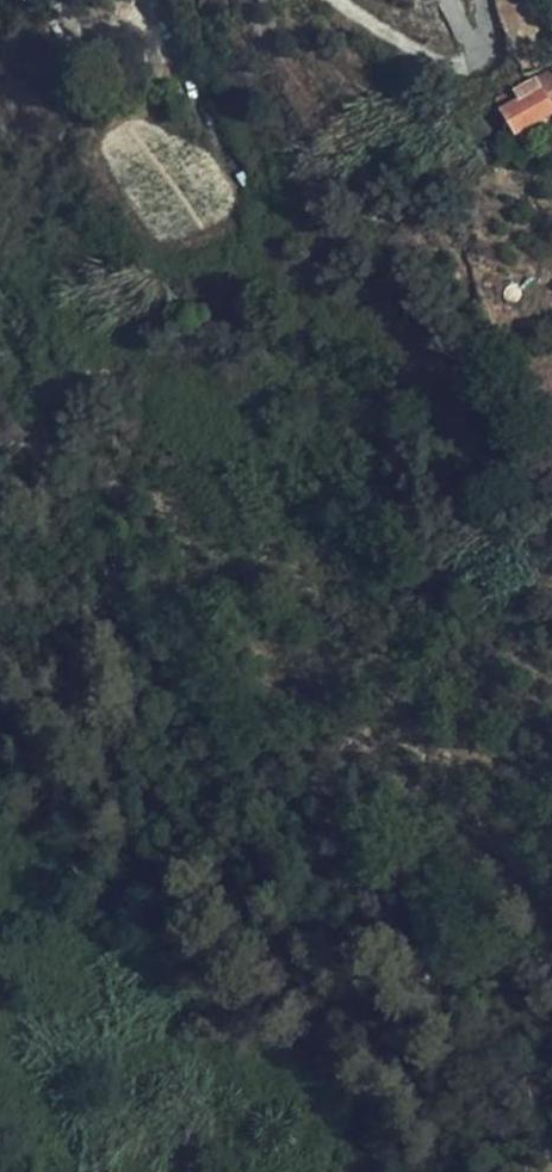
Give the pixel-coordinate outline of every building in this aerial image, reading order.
[(157,12),(174,5),(172,0),(152,0),(157,12)] [(495,103),(504,116),(503,118),(516,137),(551,115),(551,68),(495,103)]
